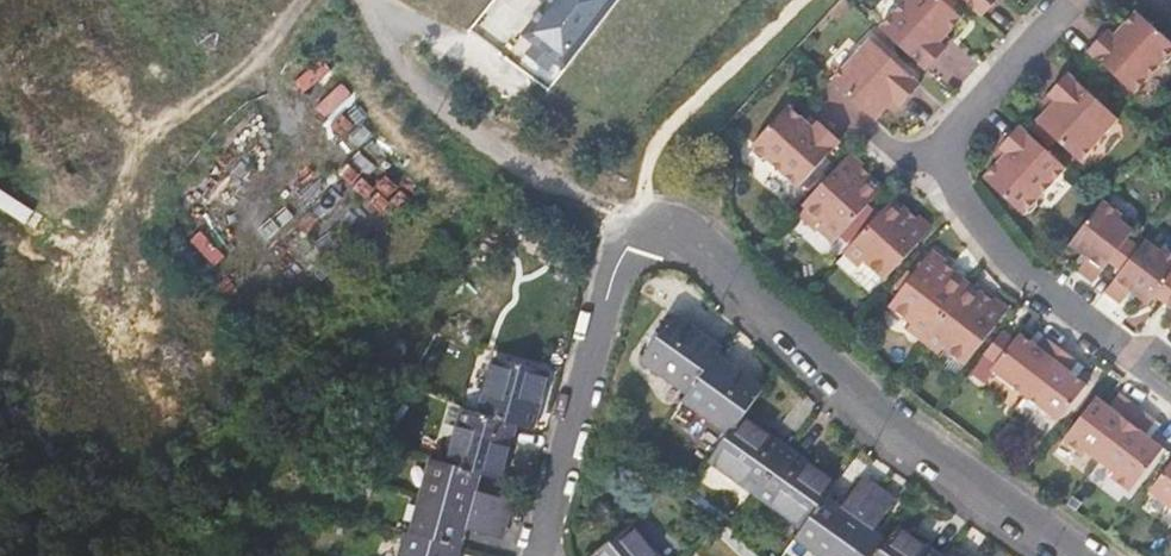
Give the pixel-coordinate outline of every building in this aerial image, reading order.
[(622,5),(616,0),(557,0),(525,42),(537,51),(557,66),(569,75),(622,5)] [(879,27),(925,68),(944,47),(937,41),(960,15),(943,0),(903,0),(879,27)] [(981,16),(995,0),(964,0),(981,16)] [(1132,95),(1159,63),(1168,63),(1170,58),(1170,45),(1133,12),(1110,37),(1104,31),(1085,53),(1132,95)] [(868,39),(831,80),(875,119),(891,99),(899,106),(918,83),(868,39)] [(557,66),(537,51),(529,60),(550,76),(557,66)] [(1053,100),(1034,121),(1078,160),(1116,117),(1066,71),(1045,94),(1053,100)] [(786,105),(750,144),(753,146),(751,152),(758,159),(765,157),(797,185),(840,139),(818,120),(813,128),(786,105)] [(1005,154),(982,180),(1022,216),(1030,215),(1038,206),(1037,200),(1066,169),(1018,125),(998,147),(1005,154)] [(837,166),(793,216),(813,234),(807,240),(822,254),(867,205),(845,184),(850,177),(837,166)] [(1102,201),(1069,244),(1087,257),(1075,272),(1090,284),(1107,262),(1125,238),(1131,230),(1117,220),(1121,216),(1102,201)] [(887,204),(842,254),(856,267),(852,271),(870,288),(880,277),(884,281),(928,231),(915,218),(910,225),(887,204)] [(1125,238),(1107,262),(1119,271),(1137,248),(1125,238)] [(1103,293),(1117,304),(1128,291),(1146,305),(1153,296),(1170,273),(1170,255),(1161,247),(1157,251),(1143,240),(1137,248),(1119,271),(1103,293)] [(928,252),(888,306),(909,322),(904,330),(921,342),(961,289),(938,271),(944,264),(928,252)] [(1153,296),(1159,300),(1170,286),(1170,273),(1153,296)] [(1159,300),(1166,305),(1170,299),(1170,286),(1159,300)] [(961,289),(921,342),(937,354),(942,347),(965,364),(1004,311),(990,299),(984,307),(961,289)] [(693,382),(718,348),(723,340),(678,306),(647,349),(693,382)] [(1018,334),(990,370),(1024,397),(1060,349),(1044,337),(1036,347),(1018,334)] [(734,425),(746,407),(764,380),(718,348),(693,382),(687,390),(734,425)] [(499,349),(485,403),(519,412),(536,416),(551,363),(499,349)] [(1060,349),(1024,397),(1057,422),(1084,385),(1068,373),(1076,361),(1060,349)] [(504,468),(519,412),(485,403),(466,398),(452,454),(484,462),(504,468)] [(1096,398),(1062,442),(1082,457),(1084,453),(1098,463),(1139,409),(1125,398),(1114,412),(1096,398)] [(761,484),(792,441),(746,407),(734,425),(715,451),(761,484)] [(1139,409),(1098,463),(1111,474),(1108,478),(1128,493),(1162,449),(1142,434),(1153,420),(1139,409)] [(808,517),(828,489),(838,475),(792,441),(761,484),(808,517)] [(480,482),(484,462),(452,454),(435,449),(426,486),(510,509),(514,492),(480,482)] [(1149,492),(1170,509),(1170,462),(1149,492)] [(832,550),(882,480),(866,468),(844,500),(828,489),(808,517),(801,528),(832,550)] [(891,533),(877,523),(899,492),(882,480),(832,550),(840,555),(875,555),(891,533)] [(505,527),(510,509),(426,486),(417,523),(464,536),(469,519),(505,527)] [(635,516),(594,551),(598,555),(667,555),(635,516)] [(949,553),(901,519),(891,533),(875,555),(947,555),(949,553)] [(417,523),(411,522),(402,555),(459,555),(464,536),(417,523)] [(949,553),(947,555),(979,555),(958,541),(949,553)]
